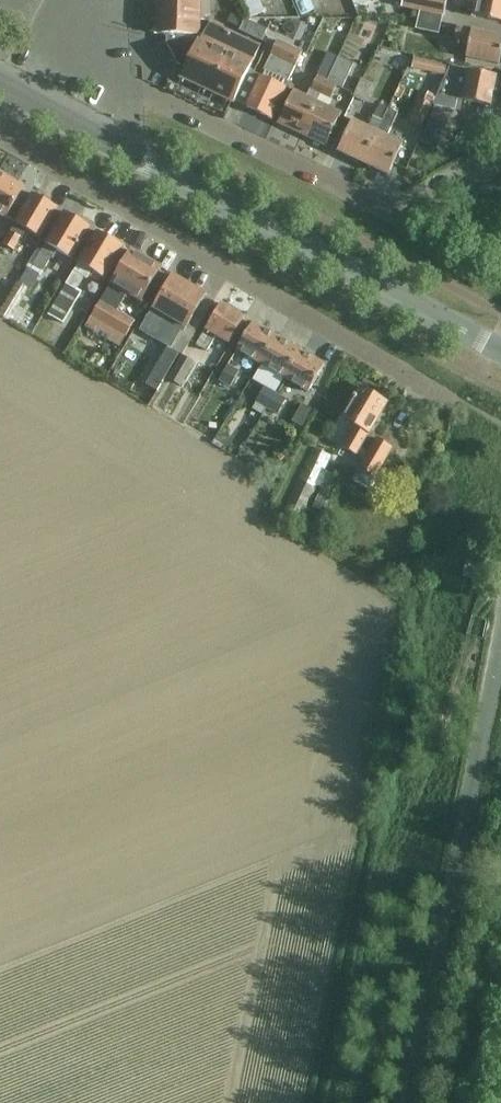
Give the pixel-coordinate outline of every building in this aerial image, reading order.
[(156,34),(166,34),(166,35),(198,36),(199,21),(204,21),(204,15),(210,16),(211,0),(158,0),(156,34)] [(250,17),(263,12),(259,0),(244,0),(250,17)] [(418,10),(442,15),(445,0),(404,0),(403,7),(418,10)] [(476,2),(473,15),(500,21),(500,0),(464,0),(476,2)] [(438,35),(442,15),(418,10),(414,30),(438,35)] [(231,14),(227,22),(239,28),(243,20),(231,14)] [(204,36),(198,36),(166,35),(166,43),(175,63),(185,68),(181,76),(234,102),(235,101),(246,106),(261,75),(249,69),(260,47),(210,23),(204,36)] [(465,56),(498,63),(500,50),(500,36),(486,33),(486,31),(456,25),(453,38),(468,42),(465,56)] [(261,75),(246,106),(246,107),(270,119),(285,87),(282,85),(285,80),(288,81),(302,52),(278,41),(264,70),(267,71),(265,77),(261,75)] [(386,57),(401,64),(408,48),(392,42),(386,57)] [(330,53),(313,89),(322,93),(323,94),(340,58),(330,53)] [(340,58),(323,94),(333,98),(338,87),(343,89),(354,64),(340,58)] [(414,59),(412,69),(445,75),(447,65),(414,59)] [(496,75),(458,67),(451,66),(431,108),(455,112),(458,98),(490,105),(496,75)] [(372,85),(363,80),(355,97),(364,102),(372,85)] [(293,91),(278,122),(302,133),(317,102),(322,93),(313,89),(308,98),(293,91)] [(428,92),(424,101),(432,105),(436,96),(428,92)] [(317,102),(302,133),(326,145),(341,113),(328,107),(333,98),(323,94),(322,93),(317,102)] [(410,119),(423,125),(432,105),(424,101),(419,99),(410,119)] [(365,164),(390,110),(380,105),(369,128),(352,120),(338,151),(365,164)] [(397,113),(390,110),(365,164),(388,175),(402,144),(386,136),(397,113)] [(431,121),(420,143),(434,150),(445,127),(431,121)] [(0,173),(0,214),(7,218),(24,188),(0,173)] [(34,194),(5,244),(13,249),(20,237),(22,238),(27,230),(40,237),(57,207),(34,194)] [(39,247),(29,263),(43,271),(51,258),(54,260),(59,251),(71,258),(90,226),(65,212),(43,250),(39,247)] [(98,231),(67,284),(49,314),(64,323),(82,293),(76,290),(83,277),(87,279),(92,271),(103,278),(123,246),(98,231)] [(18,281),(39,247),(31,243),(11,277),(18,281)] [(161,268),(130,250),(100,301),(117,311),(128,292),(142,300),(161,268)] [(173,275),(140,329),(156,339),(183,355),(215,301),(206,296),(207,295),(173,275)] [(0,313),(0,316),(6,319),(26,286),(19,281),(0,313)] [(134,321),(117,311),(100,301),(91,317),(125,337),(134,321)] [(222,304),(197,345),(207,351),(217,335),(230,343),(245,318),(222,304)] [(261,364),(277,337),(253,322),(236,350),(261,364)] [(284,378),(300,351),(277,337),(261,364),(284,378)] [(324,365),(300,351),(284,378),(308,392),(324,365)] [(194,361),(183,355),(169,378),(180,384),(194,361)] [(227,365),(219,379),(230,386),(239,372),(227,365)] [(267,408),(275,393),(264,387),(255,401),(267,408)] [(355,424),(343,445),(365,458),(359,467),(375,476),(393,447),(377,437),(369,450),(362,446),(387,402),(361,387),(343,418),(355,424)] [(286,400),(275,393),(267,408),(278,414),(286,400)] [(255,401),(251,408),(262,415),(267,408),(255,401)] [(312,409),(302,403),(291,421),(302,427),(312,409)] [(311,446),(281,511),(301,521),(331,455),(311,446)] [(319,494),(313,508),(322,512),(328,499),(319,494)] [(479,579),(482,563),(468,560),(465,576),(479,579)]
